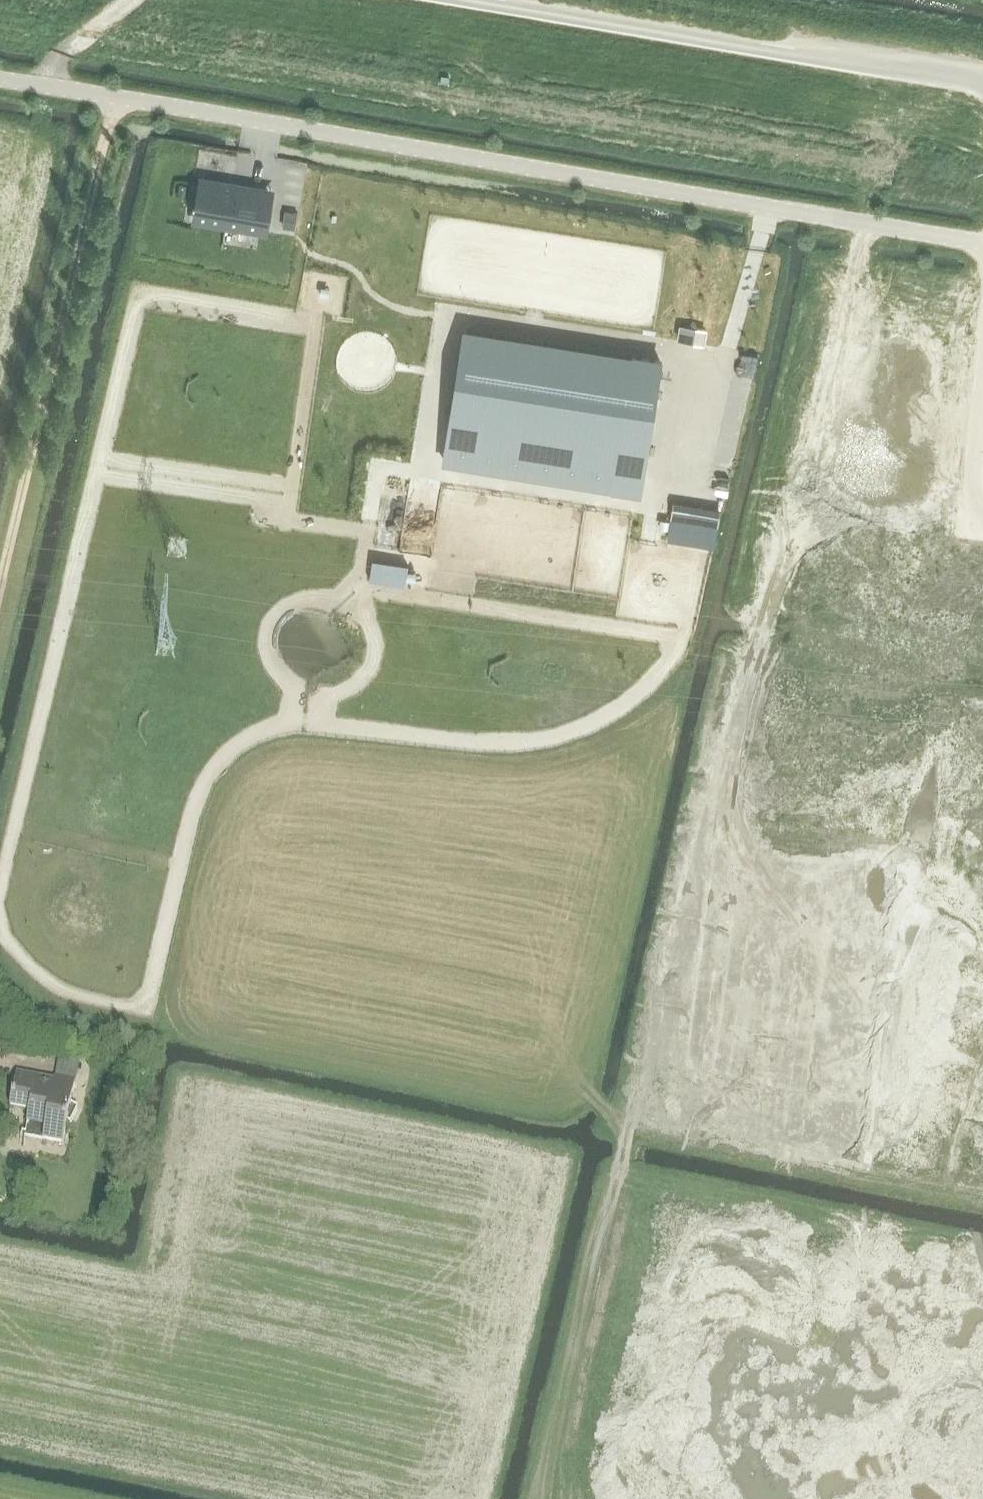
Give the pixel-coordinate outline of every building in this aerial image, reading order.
[(198,204),(196,217),(225,222),(225,225),(226,225),(264,232),(271,196),(248,192),(248,189),(250,189),(251,188),(246,187),(200,179),(200,181),(202,181),(201,186),(199,186),(196,204),(198,204)] [(285,211),(282,227),(295,229),(298,213),(285,211)] [(697,342),(699,328),(679,325),(677,339),(697,342)] [(612,485),(611,488),(611,489),(638,493),(659,360),(632,355),(632,356),(631,360),(465,333),(446,458),(612,485)] [(693,500),(690,517),(720,521),(722,505),(693,500)] [(26,1135),(44,1138),(44,1141),(63,1145),(68,1122),(70,1123),(78,1108),(71,1105),(76,1079),(80,1055),(61,1052),(55,1080),(17,1073),(10,1108),(31,1112),(26,1135)]
